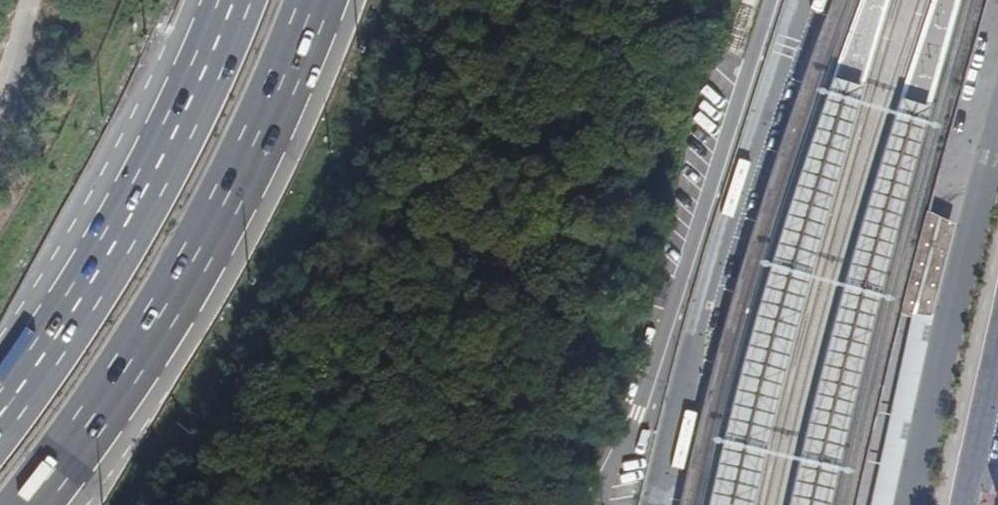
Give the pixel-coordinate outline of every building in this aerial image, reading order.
[(884,504),(917,343),(925,303),(930,286),(959,180),(994,43),(996,19),(994,19),(975,14),(927,194),(890,335),(856,467),(849,504),(883,504),(884,504)] [(746,504),(758,449),(781,349),(807,261),(826,186),(850,100),(822,91),(792,177),(754,293),(737,354),(719,426),(701,504),(746,504)] [(821,504),(834,450),(859,342),(884,251),(918,124),(887,114),(836,286),(827,320),(813,372),(790,463),(781,504),(821,504)]
